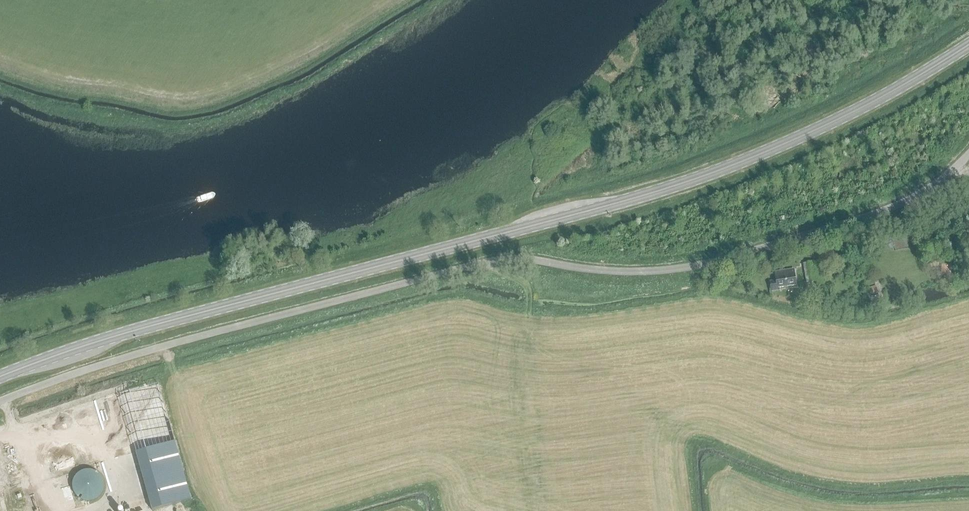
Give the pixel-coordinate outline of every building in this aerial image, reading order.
[(950,275),(950,265),(941,265),(941,275),(950,275)] [(774,272),(775,276),(775,281),(769,282),(771,292),(778,290),(778,288),(796,285),(794,273),(793,269),(774,272)] [(875,292),(877,292),(876,286),(869,288),(870,293),(871,293),(872,295),(875,293),(875,292)] [(174,442),(136,452),(152,510),(190,499),(174,442)] [(73,484),(73,489),(75,494),(78,498),(83,500),(87,501),(92,501),(97,499),(101,496),(103,491),(104,488),(104,484),(103,480),(101,476),(98,473),(94,471),(89,470),(84,470),(80,472),(76,475),(74,480),(73,484)]
